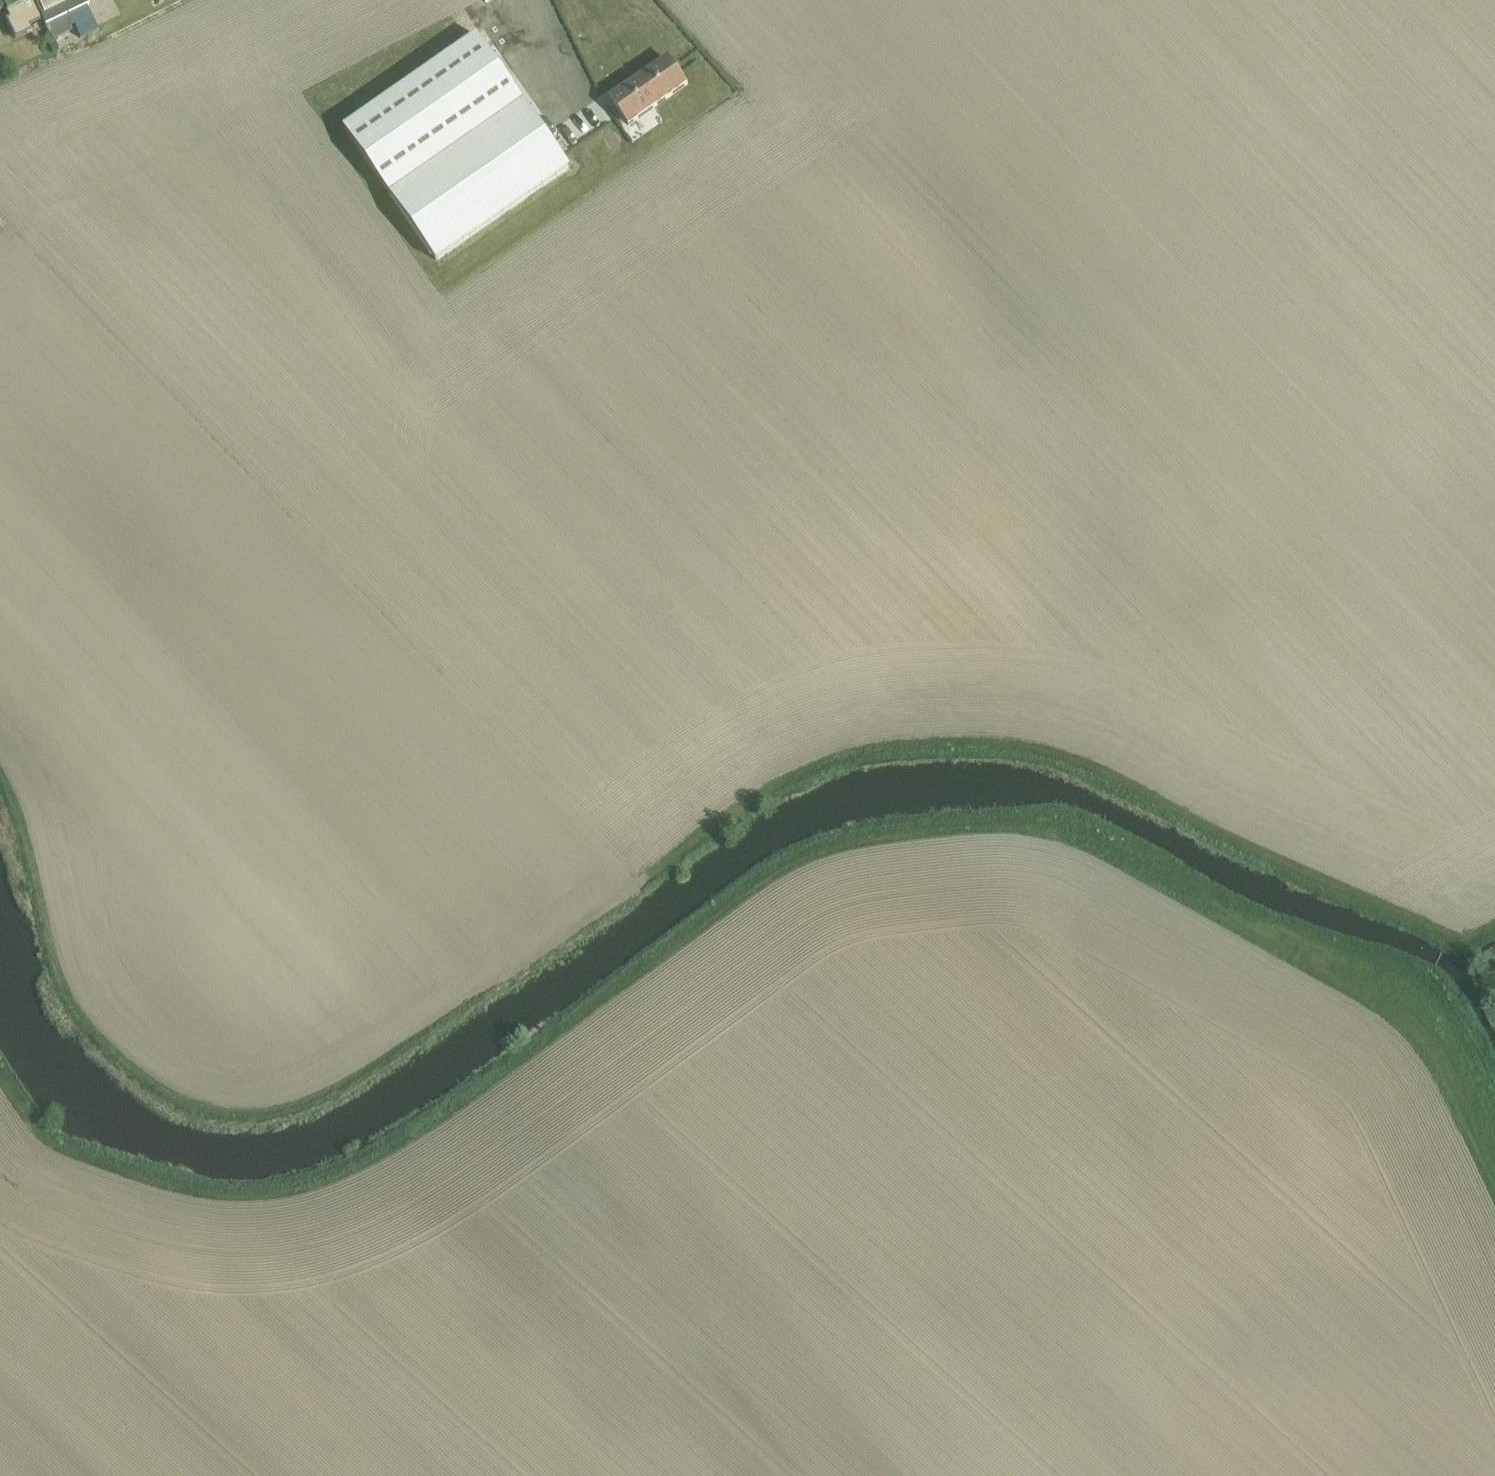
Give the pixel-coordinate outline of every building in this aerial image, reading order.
[(54,21),(87,5),(85,0),(45,0),(54,21)] [(346,127),(432,257),(566,169),(479,39),(346,127)] [(555,68),(585,115),(618,94),(587,47),(555,68)] [(672,54),(614,99),(636,128),(694,82),(672,54)]
